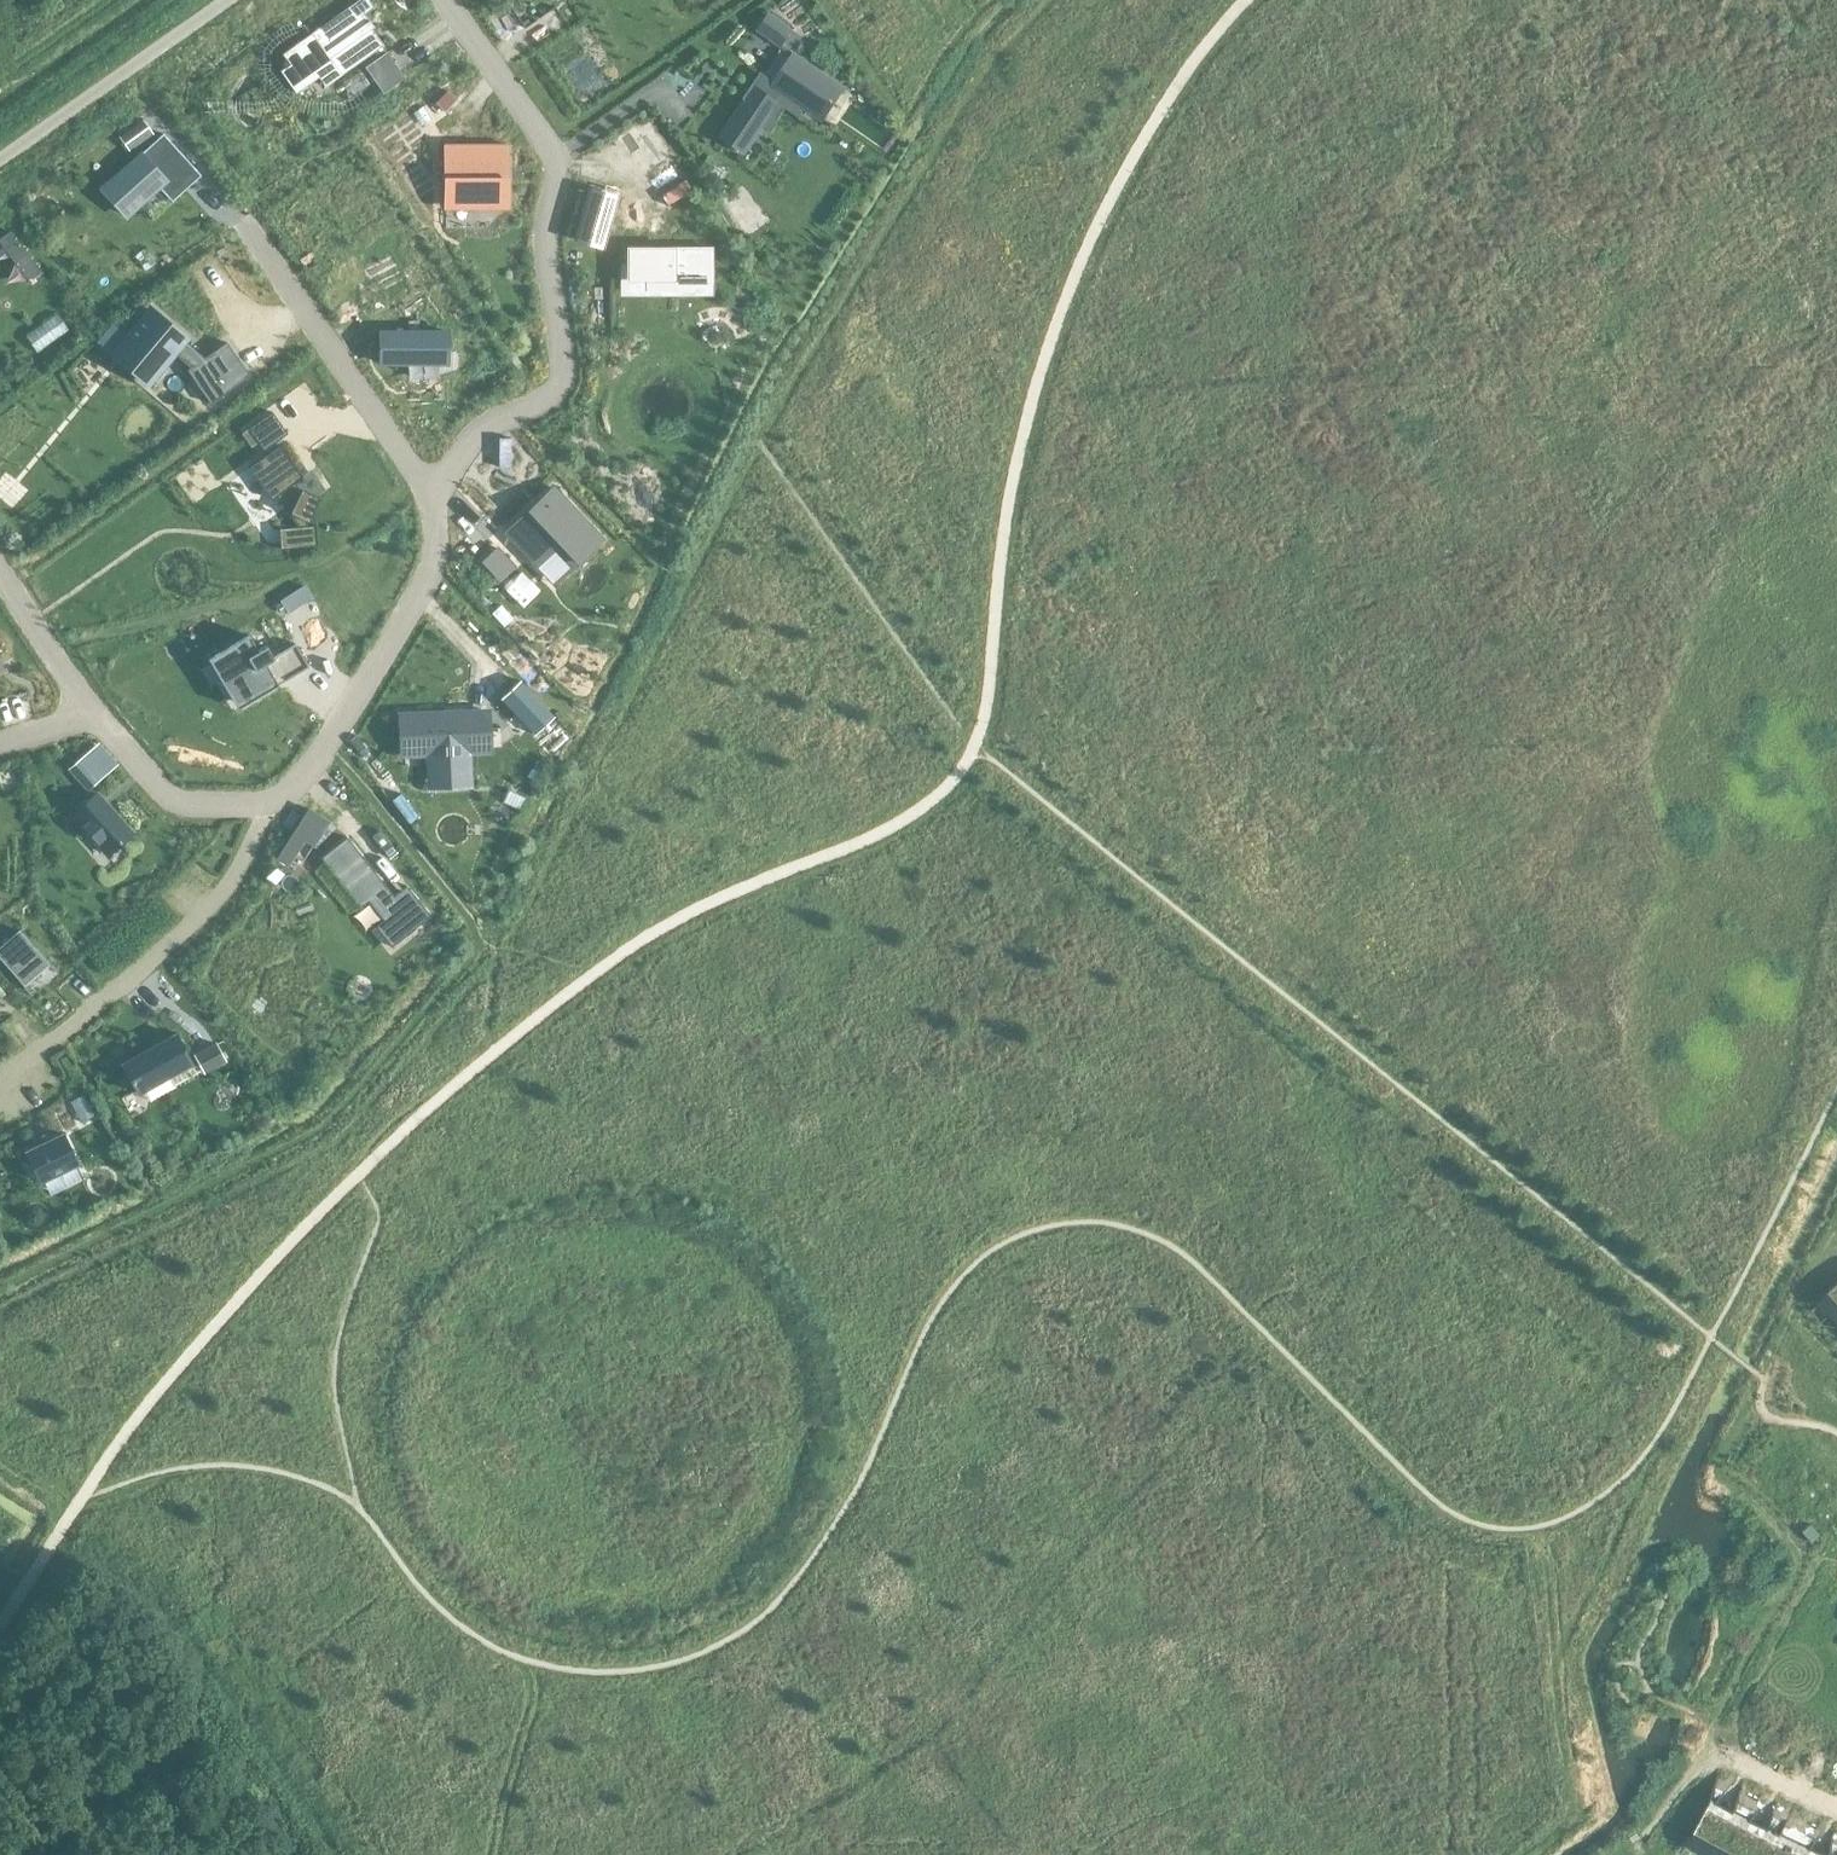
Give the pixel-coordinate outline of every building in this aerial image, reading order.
[(295,91),(319,75),(326,84),(383,44),(372,28),(374,26),(365,14),(375,7),(370,0),(361,0),(284,54),(287,59),(282,62),(286,67),(281,70),(295,91)] [(767,11),(755,29),(780,46),(792,29),(767,11)] [(387,53),(367,67),(384,91),(403,77),(387,53)] [(720,136),(742,151),(783,91),(823,118),(844,88),(794,55),(775,83),(761,74),(720,136)] [(448,90),(436,102),(445,111),(457,99),(448,90)] [(143,121),(118,138),(129,153),(153,136),(143,121)] [(163,133),(110,182),(134,209),(159,186),(172,201),(201,175),(163,133)] [(506,144),(446,144),(446,205),(506,205),(506,144)] [(617,197),(589,189),(575,238),(604,246),(617,197)] [(0,239),(0,241),(30,280),(42,271),(11,230),(0,239)] [(711,248),(628,248),(628,279),(646,279),(646,291),(691,290),(691,285),(711,285),(711,248)] [(152,308),(122,343),(157,372),(174,353),(191,367),(187,370),(211,403),(251,375),(227,342),(205,357),(184,340),(187,338),(152,308)] [(446,331),(382,331),(382,362),(446,362),(446,331)] [(274,413),(250,430),(264,450),(288,433),(274,413)] [(280,444),(249,466),(250,468),(254,465),(275,495),(271,497),(272,499),(278,494),(290,512),(290,513),(291,513),(300,526),(283,527),(284,529),(286,529),(287,546),(285,547),(285,548),(318,545),(316,525),(309,525),(308,521),(320,497),(301,489),(296,482),(303,477),(280,444)] [(530,509),(505,532),(536,565),(555,548),(572,566),(602,538),(554,487),(539,501),(541,504),(533,512),(530,509)] [(515,567),(497,548),(482,563),(500,582),(515,567)] [(293,594),(282,601),(283,603),(288,610),(290,613),(301,606),(293,594)] [(288,610),(283,603),(278,606),(283,613),(288,610)] [(247,633),(206,656),(234,705),(306,665),(293,642),(271,655),(264,643),(256,648),(247,633)] [(535,735),(554,717),(520,680),(501,697),(535,735)] [(402,753),(430,752),(430,770),(469,768),(468,750),(489,749),(488,711),(400,715),(402,753)] [(78,758),(68,768),(88,791),(99,781),(78,758)] [(96,793),(73,814),(108,854),(132,832),(96,793)] [(316,806),(279,851),(289,858),(307,836),(316,843),(335,821),(316,806)] [(347,836),(321,857),(360,907),(373,897),(388,915),(375,926),(392,946),(431,915),(414,894),(402,905),(347,836)] [(0,947),(0,957),(24,985),(49,964),(19,930),(0,947)] [(177,1034),(122,1065),(138,1092),(192,1062),(177,1034)] [(194,1055),(203,1072),(224,1060),(215,1044),(194,1055)] [(84,1094),(70,1101),(81,1122),(95,1115),(84,1094)] [(26,1152),(40,1181),(78,1162),(64,1134),(26,1152)] [(1824,1295),(1830,1301),(1836,1307),(1836,1308),(1836,1283),(1824,1295)] [(1711,1799),(1691,1836),(1699,1840),(1706,1844),(1714,1848),(1722,1852),(1741,1814),(1734,1811),(1726,1807),(1719,1803),(1711,1799)] [(1722,1852),(1728,1854),(1795,1854),(1800,1843),(1793,1840),(1785,1836),(1778,1833),(1771,1829),(1763,1825),(1756,1822),(1748,1818),(1741,1814),(1722,1852)] [(1795,1854),(1827,1854),(1823,1853),(1815,1850),(1808,1846),(1800,1843),(1795,1854)]
